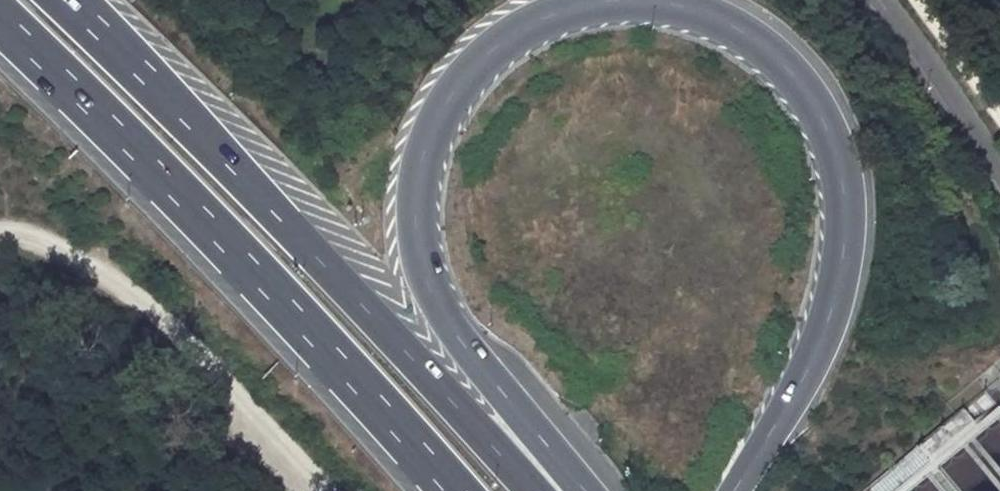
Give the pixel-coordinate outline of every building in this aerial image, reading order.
[(998,406),(967,431),(956,417),(865,490),(999,490),(999,409),(998,406)]
